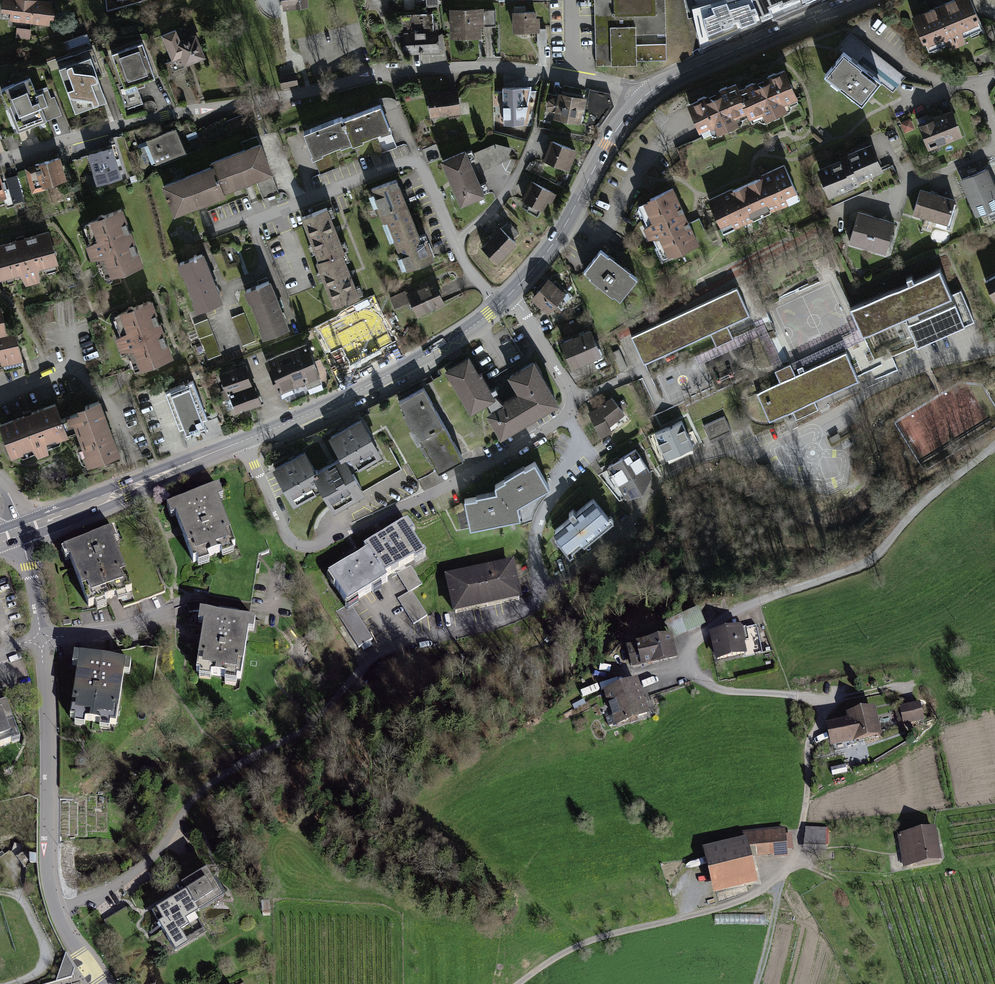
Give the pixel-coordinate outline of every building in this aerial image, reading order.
[(30,0),(4,0),(2,16),(10,17),(9,25),(49,30),(50,21),(54,22),(57,3),(30,0)] [(284,10),(309,8),(308,0),(284,0),(284,10)] [(582,2),(596,1),(597,67),(639,66),(639,62),(668,61),(667,0),(582,0),(582,2)] [(730,0),(723,0),(710,4),(710,6),(707,6),(712,25),(710,25),(712,32),(713,31),(713,33),(716,32),(717,35),(725,33),(724,30),(736,27),(730,0)] [(750,13),(764,6),(768,14),(799,2),(798,0),(744,0),(750,13)] [(915,18),(929,51),(984,27),(972,0),(956,0),(915,18)] [(485,8),(451,9),(452,40),(484,39),(484,28),(496,27),(495,11),(485,12),(485,8)] [(540,8),(513,9),(514,33),(537,32),(538,46),(548,46),(548,30),(541,30),(540,8)] [(403,55),(440,54),(439,32),(435,32),(434,14),(397,16),(398,38),(403,38),(403,55)] [(31,39),(32,29),(16,29),(15,38),(31,39)] [(177,31),(163,36),(173,64),(183,61),(185,68),(206,60),(198,37),(182,43),(177,31)] [(68,51),(91,46),(88,36),(66,41),(68,51)] [(119,93),(126,113),(144,108),(138,87),(158,80),(145,42),(111,54),(125,92),(119,93)] [(56,75),(71,119),(104,108),(94,81),(100,79),(90,51),(47,66),(51,77),(56,75)] [(826,77),(863,107),(883,83),(845,53),(826,77)] [(800,103),(787,71),(741,90),(753,122),(800,103)] [(17,136),(39,130),(33,114),(47,110),(35,77),(0,90),(17,136)] [(740,87),(693,106),(707,140),(753,122),(741,90),(740,87)] [(526,121),(530,91),(506,88),(503,113),(499,113),(498,122),(509,124),(510,118),(526,121)] [(459,90),(429,93),(432,119),(462,115),(459,90)] [(611,94),(591,90),(589,98),(584,126),(601,129),(616,107),(611,94)] [(589,98),(561,92),(555,121),(584,126),(589,98)] [(389,124),(379,100),(341,115),(350,137),(351,140),(389,124)] [(955,110),(919,125),(931,153),(966,138),(955,110)] [(340,112),(302,128),(313,153),(350,137),(341,115),(340,112)] [(144,143),(155,169),(190,155),(180,128),(144,143)] [(567,167),(575,146),(551,137),(543,158),(567,167)] [(223,188),(272,168),(259,138),(210,158),(211,161),(223,188)] [(878,144),(821,169),(833,196),(890,171),(878,144)] [(441,156),(460,201),(485,190),(466,146),(441,156)] [(97,187),(125,178),(115,147),(88,156),(97,187)] [(501,162),(510,162),(510,147),(483,147),(483,158),(501,158),(501,162)] [(33,192),(68,182),(61,158),(26,169),(33,192)] [(173,212),(224,191),(223,188),(211,161),(161,182),(173,212)] [(789,166),(750,184),(766,217),(804,199),(789,166)] [(979,218),(994,211),(994,177),(992,169),(963,181),(979,218)] [(384,208),(390,222),(412,214),(395,172),(370,182),(381,210),(384,208)] [(2,174),(0,174),(0,200),(8,198),(2,174)] [(11,203),(23,201),(18,175),(6,177),(11,203)] [(542,207),(553,185),(532,175),(521,196),(542,207)] [(750,184),(712,202),(727,235),(766,217),(750,184)] [(677,191),(640,207),(664,262),(701,246),(677,191)] [(957,201),(923,191),(916,215),(949,226),(957,201)] [(326,201),(301,211),(318,255),(339,247),(344,245),(326,201)] [(123,206),(85,218),(102,269),(140,256),(123,206)] [(869,250),(879,219),(860,213),(850,244),(869,250)] [(390,222),(406,265),(433,254),(424,231),(419,233),(412,214),(390,222)] [(889,257),(899,225),(879,219),(869,250),(889,257)] [(481,242),(497,257),(516,238),(500,223),(481,242)] [(3,278),(57,265),(48,227),(0,239),(0,268),(3,278)] [(315,256),(334,304),(358,294),(339,247),(318,255),(315,256)] [(642,279),(605,250),(587,273),(624,302),(642,279)] [(177,262),(195,309),(221,298),(203,252),(177,262)] [(851,307),(874,362),(972,319),(959,289),(951,292),(940,268),(851,307)] [(435,275),(407,288),(419,312),(446,299),(435,275)] [(243,287),(263,336),(288,325),(269,277),(243,287)] [(552,315),(568,296),(551,281),(535,300),(552,315)] [(709,332),(715,345),(732,338),(726,324),(749,314),(737,287),(632,335),(644,361),(709,332)] [(394,311),(408,310),(408,295),(393,295),(394,311)] [(152,299),(116,311),(134,367),(170,355),(152,299)] [(369,309),(326,328),(339,357),(381,338),(369,309)] [(232,316),(243,345),(256,340),(244,311),(232,316)] [(194,324),(208,359),(222,353),(208,318),(194,324)] [(13,328),(0,331),(0,358),(20,353),(13,328)] [(605,355),(595,331),(566,343),(576,367),(605,355)] [(302,339),(266,354),(283,395),(324,378),(311,347),(307,349),(302,339)] [(820,409),(816,401),(862,380),(850,353),(797,377),(793,366),(778,373),(783,384),(760,394),(772,421),(795,411),(798,419),(820,409)] [(499,397),(474,356),(449,370),(474,412),(499,397)] [(563,402),(538,360),(511,376),(523,395),(492,414),(506,437),(563,402)] [(240,414),(264,404),(257,385),(254,387),(246,366),(221,376),(229,397),(232,396),(240,414)] [(193,383),(166,393),(179,429),(184,427),(187,434),(205,427),(202,420),(207,418),(193,383)] [(446,422),(426,388),(400,403),(419,437),(446,422)] [(69,405),(87,459),(117,449),(99,395),(69,405)] [(0,418),(12,453),(67,434),(56,399),(0,418)] [(627,414),(611,400),(603,408),(590,413),(601,438),(615,433),(613,427),(627,414)] [(682,416),(656,431),(668,452),(694,437),(682,416)] [(725,417),(705,426),(712,440),(732,431),(725,417)] [(465,456),(446,422),(419,437),(439,470),(465,456)] [(350,458),(354,466),(379,451),(363,424),(333,441),(345,461),(350,458)] [(656,476),(639,450),(611,468),(629,495),(644,492),(656,476)] [(316,477),(321,474),(309,453),(277,471),(296,506),(323,491),(316,477)] [(370,493),(354,466),(350,458),(345,461),(321,474),(316,477),(323,491),(335,512),(370,493)] [(500,485),(502,493),(522,506),(553,487),(540,464),(500,485)] [(223,491),(169,511),(173,521),(180,518),(196,560),(236,546),(221,504),(227,501),(223,491)] [(522,506),(502,493),(467,500),(473,530),(526,519),(522,506)] [(599,499),(556,534),(572,554),(616,519),(599,499)] [(365,548),(368,552),(384,577),(413,559),(415,562),(424,556),(411,534),(414,532),(407,521),(365,548)] [(116,535),(65,553),(68,564),(73,562),(90,609),(133,594),(116,546),(119,545),(116,535)] [(384,577),(368,552),(327,577),(334,588),(336,587),(348,606),(387,582),(384,577)] [(525,604),(516,565),(482,572),(490,611),(525,604)] [(412,568),(397,577),(408,594),(398,600),(414,626),(426,618),(411,594),(423,586),(412,568)] [(490,611),(482,572),(447,580),(456,619),(490,611)] [(345,607),(337,613),(358,648),(372,640),(353,609),(348,611),(345,607)] [(260,623),(203,615),(201,626),(207,627),(201,675),(243,680),(250,632),(259,633),(260,623)] [(744,629),(711,635),(716,664),(749,658),(744,629)] [(676,637),(629,647),(634,670),(680,660),(676,637)] [(133,666),(75,657),(73,668),(80,669),(72,719),(117,726),(125,674),(132,675),(133,666)] [(737,668),(725,671),(727,681),(739,678),(737,668)] [(642,682),(606,693),(618,728),(653,716),(642,682)] [(21,743),(8,707),(0,710),(0,750),(21,743)] [(922,707),(897,711),(900,728),(925,723),(922,707)] [(850,721),(828,725),(833,747),(883,737),(877,709),(849,715),(850,721)] [(743,839),(703,849),(714,895),(758,884),(753,860),(774,856),(774,858),(789,857),(785,828),(741,833),(743,839)] [(826,828),(805,828),(803,852),(826,852),(826,828)] [(938,831),(900,837),(905,869),(944,863),(938,831)] [(186,894),(154,914),(177,951),(206,933),(197,918),(226,899),(208,869),(181,886),(186,894)]
